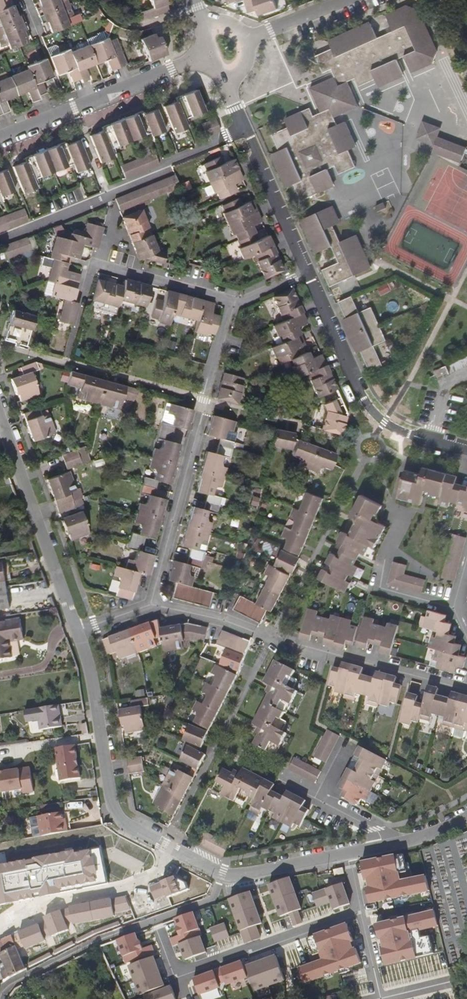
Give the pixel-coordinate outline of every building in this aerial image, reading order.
[(13,5),(10,0),(0,0),(0,10),(13,5)] [(39,16),(69,5),(67,0),(38,0),(41,7),(36,9),(39,16)] [(152,7),(144,10),(147,18),(169,10),(165,0),(150,0),(152,7)] [(278,10),(274,0),(244,0),(249,14),(257,11),(259,16),(278,10)] [(0,10),(0,32),(25,22),(22,14),(17,16),(13,5),(0,10)] [(51,33),(60,30),(69,26),(66,19),(74,16),(69,5),(39,16),(42,24),(47,22),(51,33)] [(294,185),(301,201),(335,186),(327,169),(335,166),(338,174),(355,167),(348,150),(356,147),(345,122),(337,126),(334,118),(359,107),(348,83),(355,80),(359,87),(376,79),(380,88),(404,77),(396,60),(405,57),(412,73),(433,64),(437,52),(420,11),(407,6),(386,16),(394,32),(378,40),(370,23),(329,41),(332,49),(316,57),(323,73),(331,69),(334,77),(310,88),(321,113),(313,116),(309,108),(285,119),(288,128),(272,135),(279,151),(271,155),(286,188),(294,185)] [(27,43),(23,32),(28,29),(25,22),(0,32),(0,45),(0,46),(7,43),(10,50),(27,43)] [(103,33),(97,36),(99,42),(106,39),(103,33)] [(148,62),(166,55),(159,38),(155,40),(153,35),(140,40),(148,62)] [(109,43),(107,38),(106,39),(99,42),(97,36),(86,40),(89,46),(96,64),(107,59),(112,71),(119,68),(109,43)] [(109,43),(119,68),(126,65),(116,40),(109,43)] [(96,64),(89,46),(70,53),(80,79),(81,83),(89,80),(84,69),(96,64)] [(80,79),(70,53),(68,50),(50,57),(57,76),(68,71),(73,83),(80,79)] [(53,77),(46,59),(27,67),(28,70),(39,96),(46,93),(42,82),(53,77)] [(39,96),(28,70),(10,77),(17,96),(27,92),(32,103),(40,100),(39,96)] [(17,96),(10,77),(0,81),(0,105),(3,114),(11,111),(6,100),(17,96)] [(195,90),(175,99),(176,102),(183,120),(204,112),(195,90)] [(187,129),(183,120),(176,102),(164,107),(174,134),(187,129)] [(156,110),(143,115),(150,133),(152,137),(165,132),(156,110)] [(142,112),(122,120),(130,141),(150,133),(143,115),(142,112)] [(220,131),(216,119),(209,122),(213,134),(220,131)] [(122,120),(101,128),(103,131),(110,149),(130,141),(122,120)] [(417,138),(434,145),(441,128),(423,121),(417,138)] [(213,134),(209,122),(202,125),(206,137),(213,134)] [(114,158),(110,149),(103,131),(90,137),(101,163),(114,158)] [(461,163),(466,148),(439,137),(433,151),(461,163)] [(79,141),(66,146),(74,164),(77,173),(90,167),(79,141)] [(65,143),(45,150),(53,172),(74,164),(66,146),(65,143)] [(45,150),(25,158),(26,162),(33,180),(53,172),(45,150)] [(154,153),(148,156),(152,168),(159,165),(154,153)] [(148,156),(140,159),(145,171),(152,168),(148,156)] [(209,183),(238,169),(233,159),(224,163),(220,156),(203,164),(207,171),(204,172),(209,183)] [(140,159),(134,161),(139,173),(145,171),(140,159)] [(134,161),(127,164),(132,176),(139,173),(134,161)] [(37,189),(33,180),(26,162),(13,167),(24,194),(37,189)] [(125,179),(132,176),(127,164),(120,167),(125,179)] [(242,180),(238,169),(209,183),(213,193),(217,191),(219,198),(236,191),(233,184),(242,180)] [(0,172),(0,194),(1,197),(15,191),(6,170),(0,172)] [(175,175),(168,178),(173,190),(180,188),(175,175)] [(168,178),(162,181),(167,193),(173,190),(168,178)] [(162,181),(155,183),(160,196),(167,193),(162,181)] [(155,183),(149,186),(154,198),(160,196),(155,183)] [(149,186),(142,188),(147,201),(154,198),(149,186)] [(142,188),(135,191),(141,203),(147,201),(142,188)] [(135,191),(129,194),(134,206),(141,203),(135,191)] [(129,194),(122,196),(127,209),(134,206),(129,194)] [(115,199),(117,202),(121,211),(127,209),(122,196),(115,199)] [(256,211),(252,201),(242,205),(239,198),(222,205),(226,212),(223,214),(228,224),(256,211)] [(377,212),(385,208),(383,203),(375,207),(377,212)] [(333,206),(317,213),(324,230),(333,226),(341,223),(333,206)] [(23,210),(17,212),(21,224),(28,221),(23,210)] [(122,218),(132,242),(151,235),(141,210),(122,218)] [(261,222),(256,211),(228,224),(232,234),(235,233),(238,240),(254,233),(251,226),(261,222)] [(17,212),(10,214),(15,226),(21,224),(17,212)] [(324,230),(317,213),(300,221),(315,254),(332,246),(339,262),(322,270),(330,287),(355,275),(371,268),(356,235),(340,242),(333,226),(324,230)] [(10,214),(3,217),(8,229),(15,226),(10,214)] [(87,223),(85,230),(101,235),(103,227),(87,223)] [(58,226),(52,228),(55,236),(69,240),(65,255),(78,259),(82,244),(83,237),(70,233),(70,235),(61,232),(58,226)] [(85,230),(83,237),(99,242),(101,235),(85,230)] [(272,247),(267,236),(258,240),(254,233),(238,240),(241,247),(238,248),(243,259),(254,255),(272,247)] [(151,235),(132,242),(140,263),(161,269),(164,254),(157,252),(151,235)] [(53,259),(63,262),(65,255),(69,240),(55,236),(50,258),(53,259)] [(82,244),(93,248),(98,249),(99,242),(83,237),(82,244)] [(31,250),(27,238),(22,240),(26,252),(31,250)] [(22,240),(15,242),(19,254),(26,252),(22,240)] [(15,242),(8,244),(13,256),(19,254),(15,242)] [(6,259),(8,258),(13,256),(8,244),(2,247),(6,259)] [(264,279),(282,270),(279,264),(272,247),(254,255),(264,279)] [(66,263),(63,262),(53,259),(47,281),(48,281),(60,285),(63,277),(64,270),(66,263)] [(80,274),(64,270),(63,277),(78,282),(80,274)] [(63,277),(60,285),(76,289),(78,282),(63,277)] [(150,286),(124,279),(122,287),(119,299),(145,306),(150,286)] [(87,298),(85,306),(100,311),(115,315),(117,306),(119,299),(122,287),(97,280),(92,299),(87,298)] [(65,299),(73,302),(76,289),(60,285),(48,281),(47,281),(44,294),(65,299)] [(291,289),(272,297),(283,321),(302,313),(291,289)] [(169,325),(172,313),(177,294),(166,291),(163,301),(156,299),(151,317),(159,319),(158,321),(169,325)] [(184,295),(177,294),(172,313),(197,320),(203,300),(184,295)] [(342,320),(346,329),(352,327),(355,334),(378,324),(370,307),(359,313),(351,296),(338,302),(346,318),(344,319),(342,320)] [(78,303),(73,302),(65,299),(65,302),(59,322),(72,325),(78,303)] [(197,320),(194,331),(205,335),(206,332),(214,333),(218,316),(211,314),(213,303),(203,300),(197,320)] [(15,343),(23,313),(12,310),(3,340),(15,343)] [(35,317),(23,313),(15,343),(26,347),(35,317)] [(306,324),(302,313),(283,321),(273,326),(277,336),(280,335),(283,342),(300,335),(297,328),(306,324)] [(353,345),(356,353),(360,351),(370,372),(382,367),(373,345),(385,340),(378,324),(355,334),(359,342),(353,345)] [(346,329),(349,337),(355,334),(352,327),(346,329)] [(349,337),(353,345),(359,342),(355,334),(349,337)] [(300,335),(283,342),(271,347),(275,358),(278,357),(281,363),(291,359),(297,356),(294,349),(304,345),(300,335)] [(101,367),(107,369),(112,350),(106,349),(101,367)] [(307,352),(297,356),(291,359),(294,366),(291,367),(296,378),(306,373),(325,365),(320,355),(310,359),(307,352)] [(447,361),(452,373),(466,367),(466,352),(457,357),(447,361)] [(40,363),(36,362),(19,368),(22,375),(11,380),(16,395),(18,395),(20,402),(39,395),(31,372),(42,368),(40,363)] [(329,374),(325,365),(306,373),(317,397),(336,389),(329,374)] [(432,372),(435,380),(449,375),(445,366),(432,372)] [(69,371),(69,384),(80,387),(79,391),(81,392),(79,398),(98,404),(104,380),(69,371)] [(243,378),(224,372),(217,398),(237,404),(243,378)] [(134,401),(140,390),(104,380),(98,404),(121,410),(122,403),(121,402),(122,398),(134,401)] [(321,429),(341,435),(346,413),(339,397),(323,404),(326,410),(321,429)] [(188,430),(193,410),(167,403),(159,430),(172,434),(175,426),(188,430)] [(39,408),(23,414),(33,441),(55,433),(49,414),(42,417),(41,414),(39,408)] [(212,415),(207,435),(220,439),(218,446),(231,450),(241,452),(243,445),(223,439),(225,433),(228,430),(233,431),(236,421),(212,415)] [(293,439),(294,433),(275,429),(274,432),(272,445),(291,449),(293,439)] [(151,458),(174,464),(180,444),(170,442),(172,434),(159,430),(157,438),(163,440),(162,446),(158,449),(154,448),(151,458)] [(308,469),(316,447),(297,440),(291,456),(298,458),(300,462),(299,466),(308,469)] [(231,450),(218,446),(216,454),(207,451),(202,471),(225,478),(227,468),(222,467),(221,462),(223,456),(230,458),(231,450)] [(71,451),(61,454),(64,462),(84,454),(82,447),(71,451)] [(332,463),(336,454),(316,447),(308,469),(317,473),(319,468),(323,468),(330,470),(332,463)] [(67,469),(87,462),(84,454),(64,462),(67,469)] [(142,484),(155,488),(157,480),(169,483),(174,464),(151,458),(149,467),(154,468),(155,473),(153,479),(145,477),(142,484)] [(447,474),(424,468),(422,474),(405,470),(403,478),(400,477),(397,488),(400,489),(398,498),(421,504),(425,490),(432,492),(432,494),(441,497),(447,474)] [(57,506),(72,501),(69,492),(76,490),(69,471),(47,479),(57,506)] [(225,478),(202,471),(196,491),(207,494),(205,502),(219,505),(221,498),(212,495),(214,488),(217,486),(222,487),(225,478)] [(457,476),(447,474),(441,497),(440,503),(449,506),(450,502),(457,504),(462,485),(455,483),(457,476)] [(136,512),(159,518),(165,499),(153,496),(155,488),(142,484),(140,492),(149,494),(147,500),(143,504),(139,503),(136,512)] [(462,485),(457,504),(464,506),(463,510),(466,511),(466,486),(462,485)] [(300,510),(315,517),(323,499),(307,492),(300,510)] [(361,495),(350,516),(357,520),(349,535),(370,546),(375,548),(386,527),(375,521),(383,506),(361,495)] [(72,501),(57,506),(59,513),(75,508),(72,501)] [(187,526),(210,532),(212,523),(208,521),(206,516),(208,510),(217,513),(219,505),(205,502),(203,509),(192,506),(187,526)] [(294,524),(292,529),(308,535),(315,517),(300,510),(293,508),(290,517),(294,519),(294,524)] [(70,540),(89,533),(81,511),(61,518),(67,534),(68,533),(70,540)] [(129,540),(143,544),(145,536),(154,538),(159,518),(136,512),(134,522),(139,523),(140,528),(138,534),(131,532),(129,540)] [(189,556),(202,560),(204,552),(210,532),(187,526),(181,545),(191,548),(189,556)] [(300,554),(308,535),(292,529),(285,527),(282,536),(286,538),(287,542),(284,549),(300,554)] [(343,531),(338,541),(344,545),(341,550),(358,559),(361,554),(365,555),(370,546),(349,535),(343,531)] [(454,534),(452,541),(464,545),(466,537),(454,534)] [(149,575),(154,555),(141,551),(143,544),(129,540),(127,548),(138,551),(136,557),(133,560),(128,559),(125,569),(139,572),(141,573),(149,575)] [(452,541),(450,548),(463,552),(464,545),(452,541)] [(450,548),(448,556),(461,560),(463,552),(450,548)] [(293,573),(300,558),(281,550),(275,565),(293,573)] [(331,553),(326,563),(333,566),(350,575),(353,577),(359,567),(355,565),(358,559),(341,550),(338,556),(331,553)] [(168,580),(176,582),(183,584),(191,586),(193,577),(189,575),(188,571),(190,565),(200,567),(202,560),(189,556),(186,564),(173,560),(168,580)] [(446,563),(459,566),(461,560),(448,556),(446,563)] [(394,562),(392,569),(404,573),(406,565),(394,562)] [(326,563),(323,569),(329,572),(333,566),(326,563)] [(446,563),(444,570),(457,573),(459,566),(446,563)] [(266,585),(281,593),(290,575),(269,564),(264,573),(269,575),(269,579),(266,585)] [(323,569),(318,578),(345,592),(350,583),(347,581),(350,575),(333,566),(329,572),(323,569)] [(131,600),(133,592),(139,572),(125,569),(118,567),(115,575),(120,577),(121,582),(117,596),(131,600)] [(404,573),(392,569),(390,576),(402,580),(404,574),(404,573)] [(455,581),(457,573),(444,570),(442,577),(455,581)] [(404,574),(402,580),(400,587),(407,589),(411,576),(404,574)] [(402,580),(390,576),(388,584),(400,587),(402,580)] [(411,576),(407,589),(415,591),(419,578),(411,576)] [(419,578),(415,591),(422,593),(426,580),(419,578)] [(11,609),(8,586),(7,580),(0,582),(0,611),(11,609)] [(172,597),(179,599),(183,584),(176,582),(172,597)] [(179,599),(187,601),(191,586),(183,584),(179,599)] [(268,608),(272,611),(281,593),(266,585),(257,603),(261,605),(268,608)] [(187,601),(194,603),(198,588),(191,586),(187,601)] [(194,603),(201,605),(205,590),(198,588),(194,603)] [(209,607),(213,592),(205,590),(201,605),(209,607)] [(234,609),(240,612),(248,598),(241,595),(234,609)] [(240,612),(247,616),(254,601),(248,598),(240,612)] [(247,616),(254,619),(261,605),(257,603),(254,601),(247,616)] [(254,619),(261,623),(268,608),(261,605),(254,619)] [(300,637),(310,640),(312,633),(318,635),(323,616),(317,615),(318,610),(308,608),(300,637)] [(419,626),(438,631),(449,634),(452,623),(445,621),(447,615),(428,610),(427,616),(422,615),(419,626)] [(323,644),(333,646),(341,616),(331,614),(330,618),(323,616),(318,635),(325,637),(323,644)] [(347,643),(353,644),(357,626),(352,624),(353,620),(341,616),(333,646),(345,649),(347,643)] [(356,646),(367,648),(369,641),(375,643),(381,624),(374,623),(375,618),(364,616),(356,646)] [(14,657),(12,641),(25,639),(22,620),(0,624),(0,660),(14,657)] [(162,637),(160,629),(159,624),(159,620),(151,623),(130,630),(138,652),(157,646),(154,639),(162,637)] [(380,652),(391,655),(399,625),(388,622),(387,626),(381,624),(375,643),(382,645),(380,652)] [(189,623),(182,625),(160,629),(162,637),(164,652),(184,649),(182,642),(191,640),(191,624),(189,623)] [(191,624),(191,640),(205,643),(208,627),(191,624)] [(103,640),(109,655),(117,653),(120,659),(138,652),(130,630),(110,637),(103,640)] [(223,630),(217,645),(224,648),(230,633),(223,630)] [(429,647),(436,649),(459,655),(462,645),(455,643),(456,636),(449,634),(438,631),(436,637),(432,636),(429,647)] [(237,636),(230,633),(224,648),(226,649),(231,651),(237,636)] [(244,639),(237,636),(231,651),(238,654),(244,639)] [(246,654),(251,643),(244,639),(238,654),(245,657),(246,654)] [(231,651),(226,649),(220,664),(238,672),(245,657),(238,654),(231,651)] [(436,667),(455,672),(456,666),(464,667),(466,657),(459,655),(436,649),(433,659),(438,660),(436,667)] [(276,660),(265,682),(270,684),(281,691),(278,697),(270,693),(265,702),(286,713),(287,713),(298,691),(294,689),(299,680),(293,677),(296,671),(276,660)] [(334,667),(329,686),(335,688),(334,692),(345,695),(352,665),(342,662),(341,669),(334,667)] [(215,680),(212,686),(227,693),(236,675),(215,665),(210,673),(215,676),(215,680)] [(352,665),(345,695),(344,698),(354,701),(356,693),(363,695),(368,676),(361,674),(363,668),(352,665)] [(375,678),(368,676),(363,695),(369,697),(368,704),(378,707),(379,704),(387,674),(377,672),(375,678)] [(387,674),(379,704),(389,707),(390,702),(397,704),(402,686),(395,684),(397,677),(387,674)] [(206,698),(202,705),(218,712),(227,693),(212,686),(206,683),(201,691),(206,694),(206,698)] [(266,691),(270,693),(278,697),(281,691),(270,684),(266,691)] [(429,686),(423,704),(420,718),(430,721),(432,714),(439,715),(444,697),(437,695),(439,688),(429,686)] [(444,697),(439,715),(445,717),(443,724),(454,727),(463,695),(452,692),(450,699),(444,697)] [(408,693),(400,722),(410,725),(411,721),(418,723),(420,718),(423,704),(416,702),(418,696),(408,693)] [(463,695),(454,727),(464,730),(466,723),(466,696),(463,695)] [(148,698),(131,701),(133,708),(121,710),(124,727),(125,727),(126,734),(146,730),(142,707),(150,706),(148,698)] [(209,730),(218,712),(202,705),(196,702),(192,710),(197,713),(197,717),(194,723),(209,730)] [(254,744),(276,755),(287,733),(283,731),(288,721),(282,719),(286,713),(265,702),(254,724),(259,727),(270,732),(267,738),(259,735),(254,744)] [(57,705),(38,708),(28,710),(29,719),(40,717),(42,730),(64,726),(62,716),(59,716),(57,705)] [(202,748),(203,746),(208,732),(189,725),(183,740),(202,748)] [(267,738),(270,732),(259,727),(255,733),(259,735),(267,738)] [(340,736),(328,730),(324,737),(336,743),(340,736)] [(333,749),(336,743),(324,737),(321,743),(333,749)] [(329,756),(333,749),(321,743),(317,750),(329,756)] [(78,756),(76,744),(56,747),(61,780),(81,776),(79,763),(78,763),(77,756),(78,756)] [(181,760),(200,771),(208,756),(200,752),(188,746),(181,760)] [(361,759),(358,765),(375,774),(378,768),(382,770),(387,761),(360,746),(354,756),(361,759)] [(326,763),(329,756),(317,750),(314,757),(326,763)] [(127,758),(128,766),(144,764),(143,756),(127,758)] [(289,769),(295,773),(302,761),(295,758),(289,769)] [(295,773),(302,776),(308,764),(302,761),(295,773)] [(128,766),(130,774),(145,771),(144,764),(128,766)] [(302,776),(309,779),(315,768),(308,764),(302,776)] [(344,777),(371,792),(374,784),(376,782),(372,780),(375,774),(358,765),(355,771),(348,768),(344,777)] [(20,769),(12,770),(7,771),(7,767),(0,768),(0,776),(3,792),(24,788),(20,769)] [(163,786),(184,797),(194,778),(179,770),(178,772),(172,768),(163,786)] [(266,779),(243,768),(240,773),(238,778),(235,784),(230,781),(232,776),(233,773),(224,769),(213,790),(235,801),(237,797),(246,801),(249,796),(255,799),(266,779)] [(315,783),(321,771),(315,768),(309,779),(315,783)] [(341,797),(358,805),(362,799),(366,801),(371,792),(344,777),(338,787),(345,790),(341,797)] [(266,779),(255,799),(250,809),(259,814),(263,807),(269,810),(277,793),(272,790),(274,784),(266,779)] [(184,797),(163,786),(153,803),(160,807),(159,808),(174,816),(184,797)] [(284,797),(277,793),(269,810),(276,814),(274,818),(282,822),(296,795),(287,791),(284,797)] [(306,800),(296,795),(282,822),(292,827),(294,823),(300,827),(304,819),(309,809),(303,806),(306,800)] [(43,835),(68,830),(67,823),(65,823),(62,812),(39,816),(43,835)] [(198,843),(225,857),(227,854),(231,845),(204,831),(198,843)] [(102,848),(76,853),(76,850),(0,865),(0,905),(6,903),(6,899),(13,898),(14,901),(14,902),(35,898),(35,897),(34,894),(42,892),(42,896),(43,896),(77,889),(76,885),(108,879),(102,848)] [(403,854),(362,862),(365,880),(368,880),(370,887),(367,888),(370,903),(430,891),(426,876),(413,879),(411,870),(407,871),(403,854)] [(163,881),(169,897),(190,889),(188,884),(176,876),(163,881)] [(290,877),(269,884),(275,900),(296,893),(290,877)] [(76,885),(77,889),(108,883),(108,879),(76,885)] [(343,883),(320,891),(325,904),(331,902),(334,910),(350,904),(343,883)] [(250,891),(229,899),(235,915),(256,907),(250,891)] [(320,891),(313,894),(317,907),(325,904),(320,891)] [(296,893),(275,900),(281,916),(290,913),(295,926),(302,923),(298,910),(301,909),(296,893)] [(95,920),(115,916),(112,899),(92,903),(95,920)] [(71,907),(75,924),(95,920),(92,903),(71,907)] [(256,907),(235,915),(246,943),(253,941),(249,928),(256,925),(257,928),(263,926),(256,907)] [(53,936),(69,930),(61,910),(45,917),(53,936)] [(435,910),(375,925),(379,940),(382,940),(384,947),(381,948),(385,966),(434,953),(429,936),(421,938),(419,930),(438,925),(435,910)] [(193,912),(175,919),(178,927),(176,927),(179,935),(171,938),(174,946),(179,944),(200,936),(202,935),(193,912)] [(225,923),(218,926),(222,939),(230,936),(225,923)] [(312,963),(299,967),(304,982),(361,962),(356,948),(353,949),(351,941),(354,940),(347,923),(307,937),(313,954),(309,955),(312,963)] [(46,940),(40,924),(20,932),(26,948),(46,940)] [(256,925),(249,928),(253,941),(261,938),(257,928),(256,925)] [(218,926),(210,929),(215,941),(222,939),(218,926)] [(83,932),(69,937),(72,944),(85,939),(83,932)] [(135,933),(117,939),(126,963),(154,953),(151,945),(143,949),(140,940),(138,941),(135,933)] [(27,968),(12,935),(7,937),(0,940),(0,951),(5,963),(0,964),(0,966),(4,982),(9,977),(27,968)] [(200,936),(179,944),(185,960),(206,952),(200,936)] [(30,948),(37,963),(50,957),(43,942),(30,948)] [(445,951),(379,968),(382,980),(448,964),(445,951)] [(276,955),(262,960),(271,985),(285,979),(276,955)] [(154,956),(130,965),(135,980),(159,971),(154,956)] [(262,960),(247,966),(256,990),(271,985),(262,960)] [(242,961),(221,968),(226,981),(227,984),(248,977),(242,961)] [(449,967),(453,982),(460,980),(456,966),(449,967)] [(221,968),(194,978),(199,994),(220,987),(219,984),(226,981),(221,968)] [(159,971),(135,980),(141,994),(165,985),(159,971)] [(145,996),(146,998),(177,998),(172,986),(145,996)]
